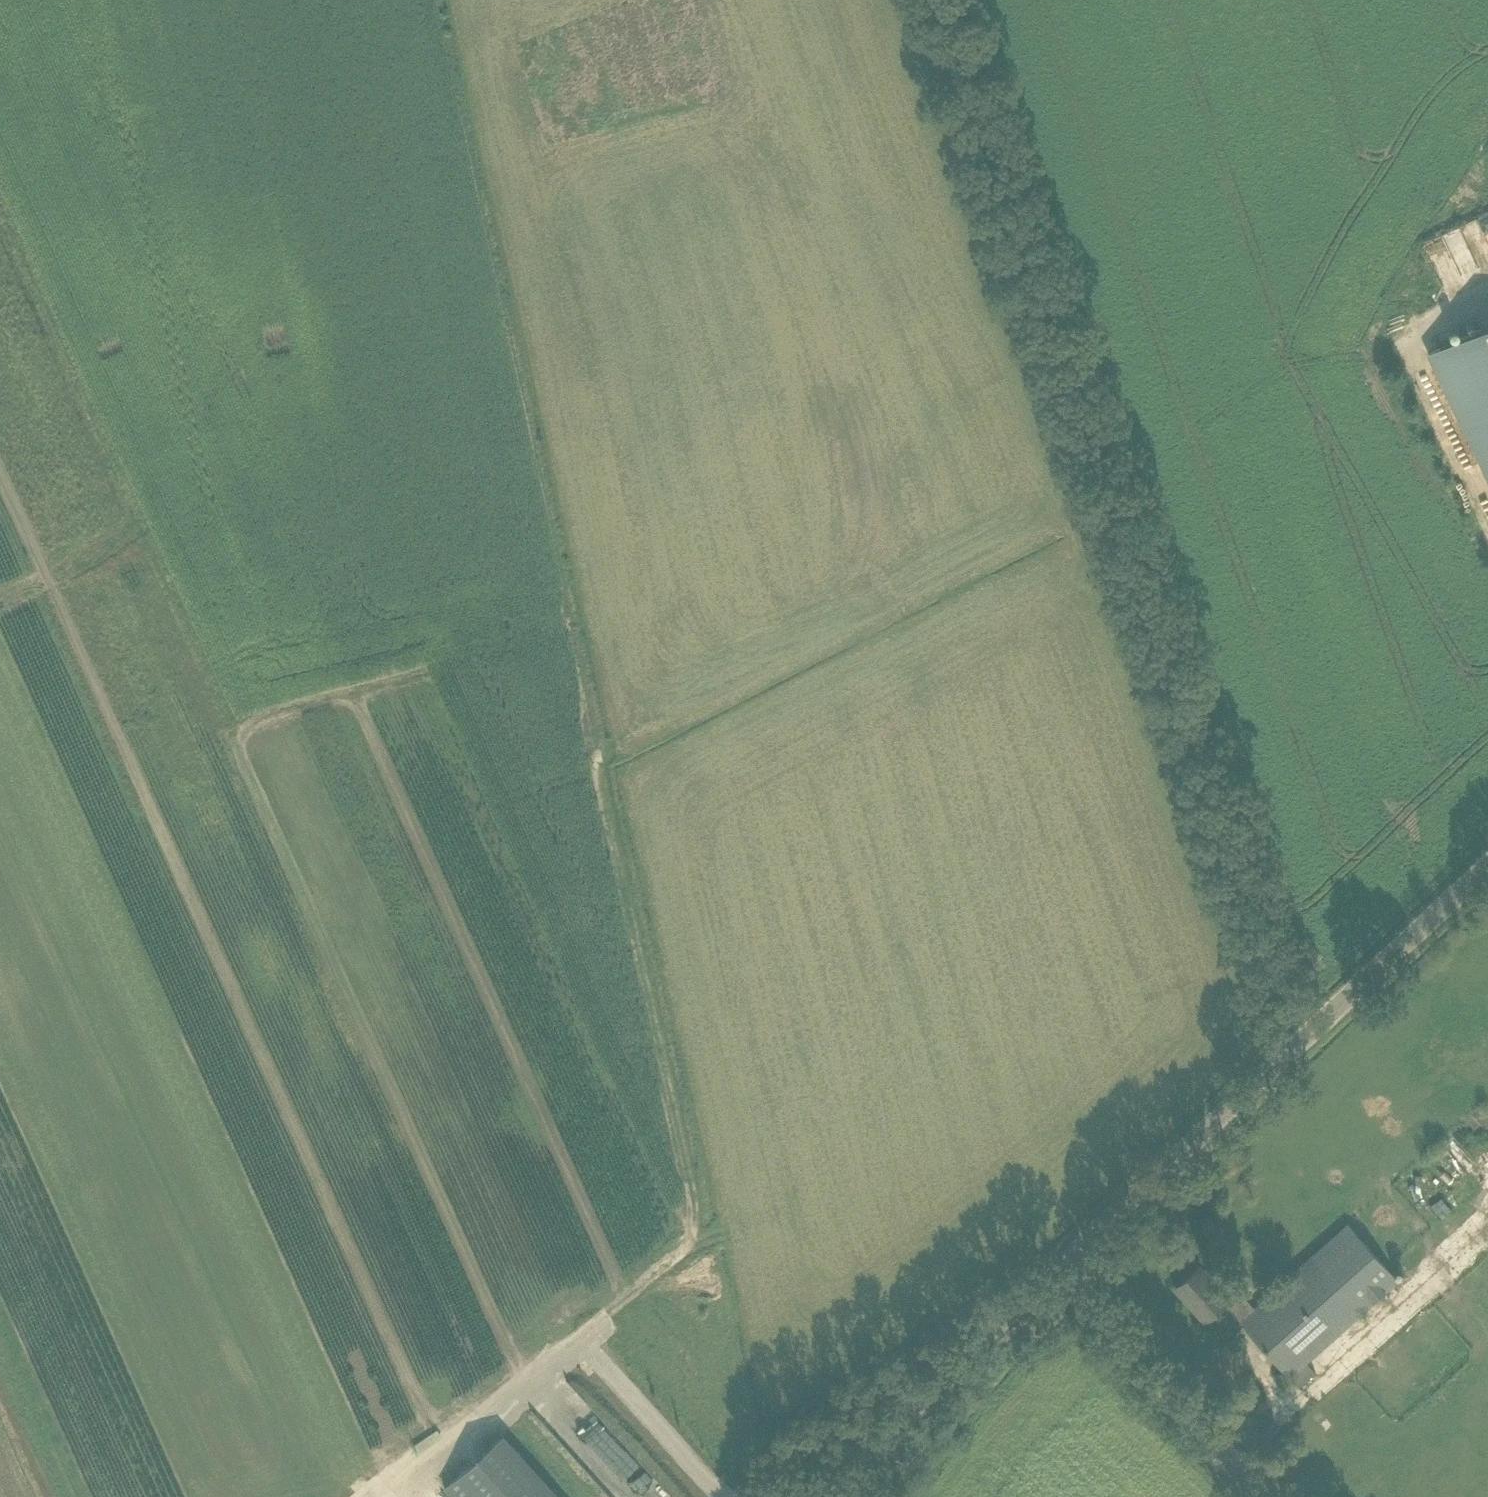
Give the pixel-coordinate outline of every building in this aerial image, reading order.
[(1425,243),(1445,285),(1487,264),(1487,239),(1485,232),(1487,231),(1487,213),(1425,243)] [(1429,353),(1487,474),(1487,324),(1429,353)] [(1253,1307),(1239,1320),(1288,1377),(1397,1280),(1347,1223),(1253,1307)] [(1236,1288),(1227,1296),(1199,1265),(1175,1287),(1204,1320),(1223,1302),(1239,1320),(1253,1307),(1236,1288)] [(499,1439),(444,1489),(451,1496),(552,1496),(499,1439)]
